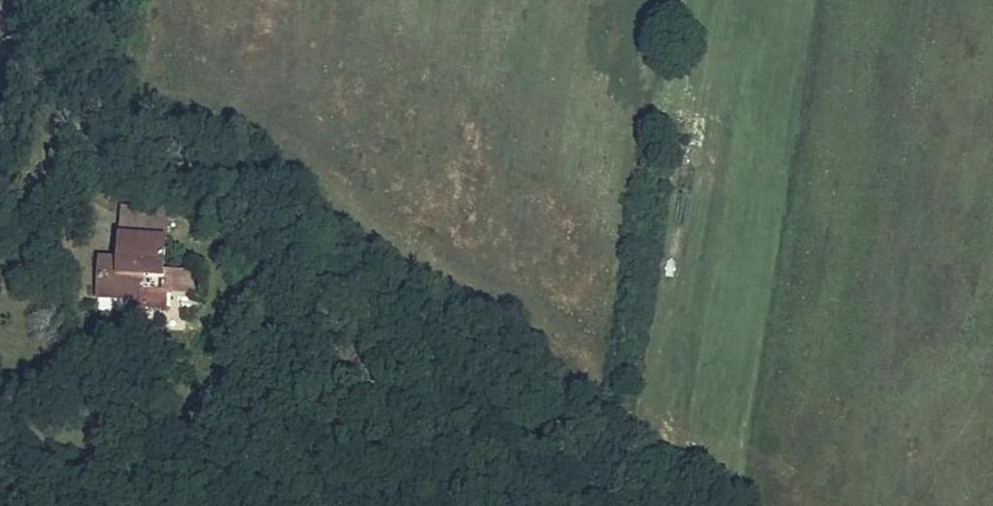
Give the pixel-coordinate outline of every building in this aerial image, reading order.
[(137,201),(136,231),(177,233),(178,202),(137,201)] [(142,291),(141,305),(183,306),(186,263),(175,263),(177,233),(136,231),(136,250),(111,249),(111,290),(142,291)]
